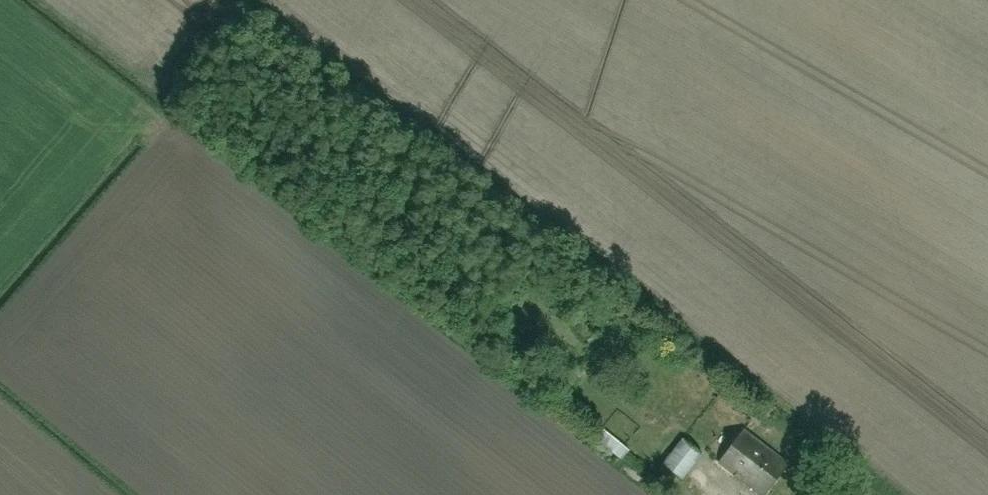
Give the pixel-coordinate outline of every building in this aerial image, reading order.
[(789,463),(745,428),(719,460),(763,494),(789,463)] [(685,438),(665,463),(682,477),(702,452),(685,438)]
